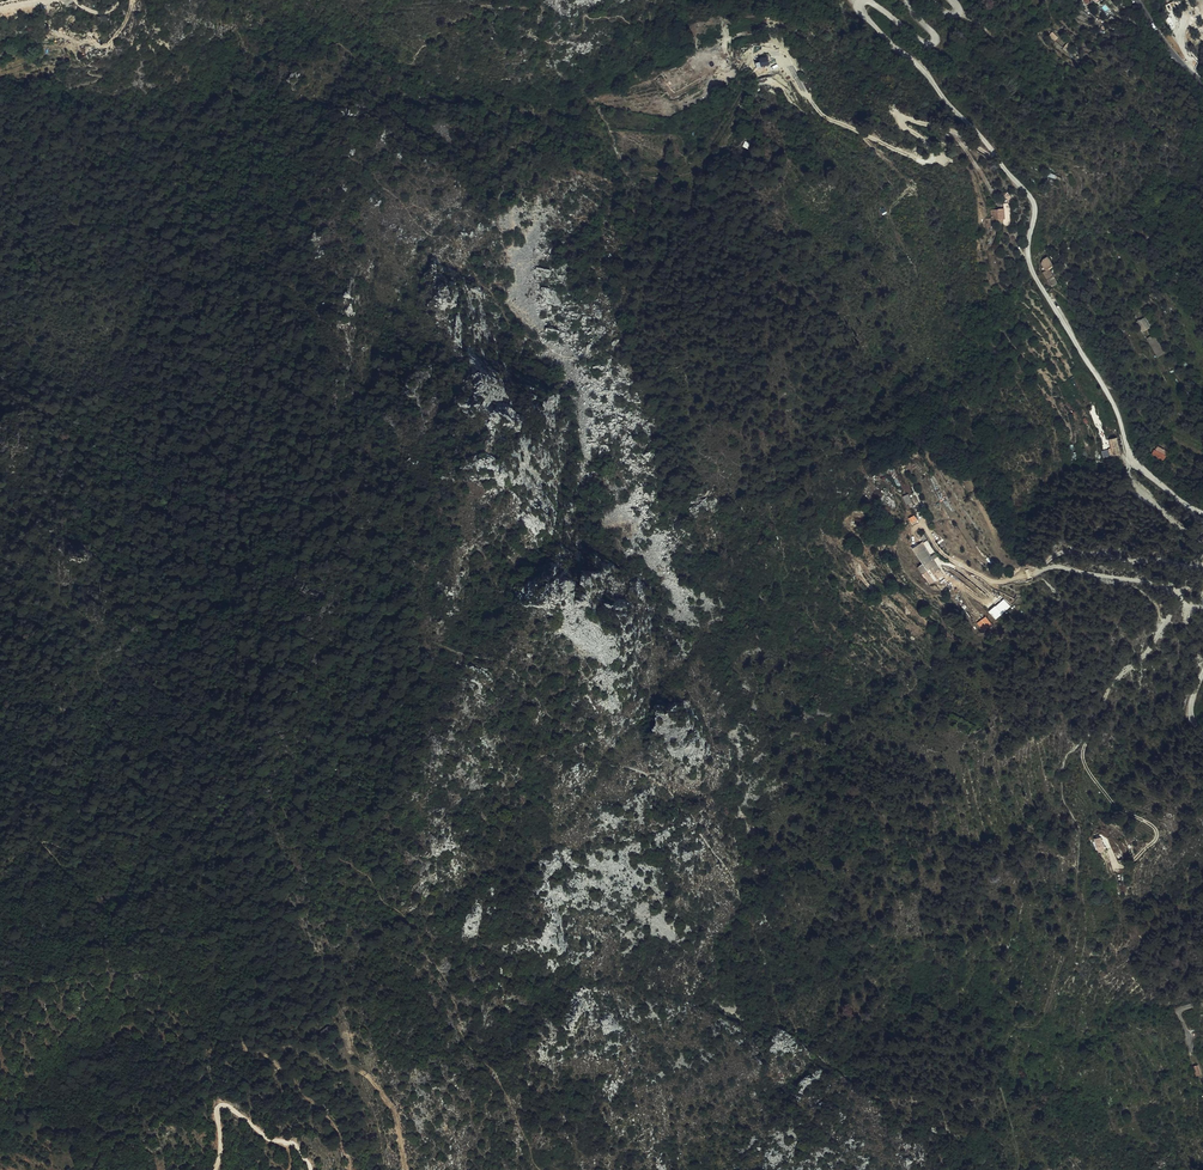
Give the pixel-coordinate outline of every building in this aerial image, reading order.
[(39,49),(41,56),(47,54),(45,47),(39,49)] [(760,61),(755,62),(757,68),(770,65),(768,55),(759,57),(760,61)] [(1053,181),(1059,184),(1062,179),(1063,179),(1055,176),(1053,181)] [(1006,202),(1005,206),(1005,217),(1000,218),(1000,223),(999,225),(1006,226),(1011,215),(1010,202),(1006,202)] [(1005,217),(1005,206),(993,207),(993,213),(992,213),(993,223),(1000,223),(1000,218),(1005,217)] [(1046,257),(1044,259),(1049,268),(1052,266),(1053,266),(1046,257)] [(1053,275),(1049,268),(1044,259),(1042,261),(1041,265),(1045,272),(1043,273),(1048,281),(1054,276),(1053,275)] [(1052,288),(1059,283),(1054,276),(1048,281),(1052,288)] [(1137,322),(1143,332),(1152,327),(1146,317),(1137,322)] [(1157,356),(1162,352),(1152,336),(1146,340),(1157,356)] [(1107,439),(1110,446),(1116,444),(1114,440),(1115,440),(1114,436),(1107,439)] [(1157,448),(1167,455),(1173,450),(1171,445),(1166,440),(1157,448)] [(1122,459),(1118,446),(1116,444),(1110,446),(1117,460),(1122,459)] [(1167,455),(1157,448),(1156,447),(1152,452),(1164,460),(1167,455)] [(930,538),(924,531),(921,534),(926,541),(930,538)] [(927,548),(923,543),(915,549),(920,554),(926,563),(924,564),(932,576),(938,571),(937,570),(942,567),(936,558),(935,559),(927,548)] [(935,559),(936,558),(940,555),(938,552),(934,555),(929,547),(927,548),(935,559)] [(973,728),(983,722),(980,718),(972,723),(970,725),(971,726),(973,728)] [(1102,843),(1100,835),(1093,838),(1095,845),(1102,843)]
